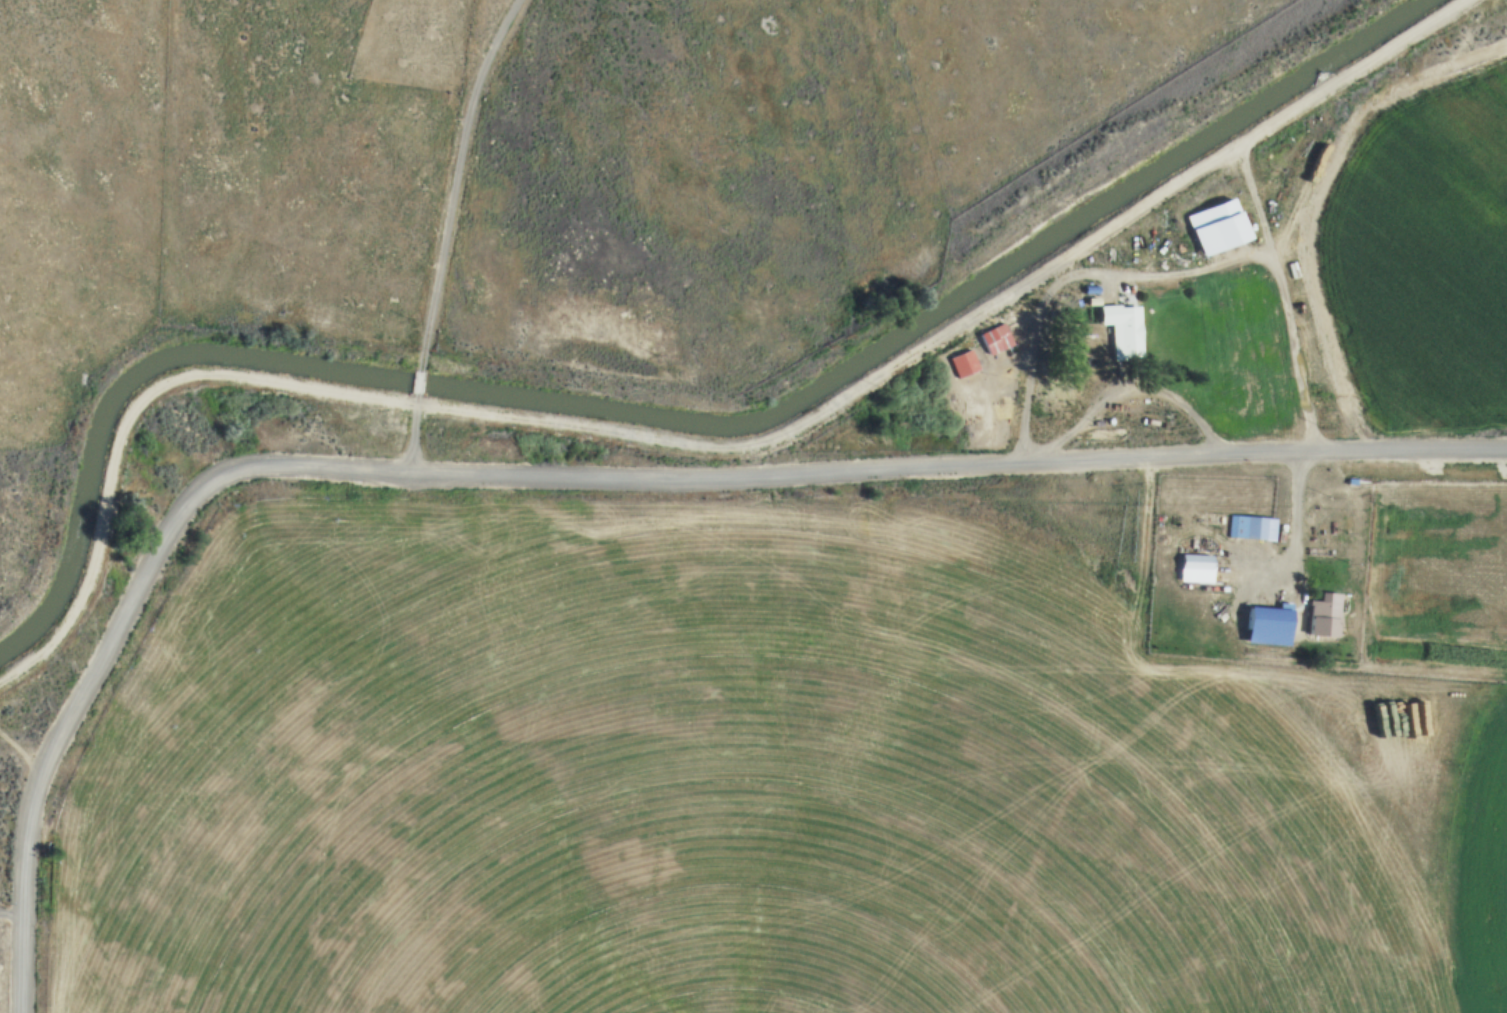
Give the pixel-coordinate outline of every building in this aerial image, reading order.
[(1183,216),(1228,197),(1245,237),(1199,256),(1183,216)] [(1083,297),(1096,297),(1096,305),(1084,305),(1083,297)] [(1108,325),(1097,325),(1096,307),(1116,306),(1136,306),(1138,359),(1109,361),(1108,325)] [(1176,569),(1177,554),(1209,555),(1208,570),(1176,569)] [(1336,593),(1332,636),(1305,634),(1308,600),(1317,601),(1317,592),(1336,593)] [(1242,642),(1243,607),(1287,609),(1285,644),(1242,642)]
